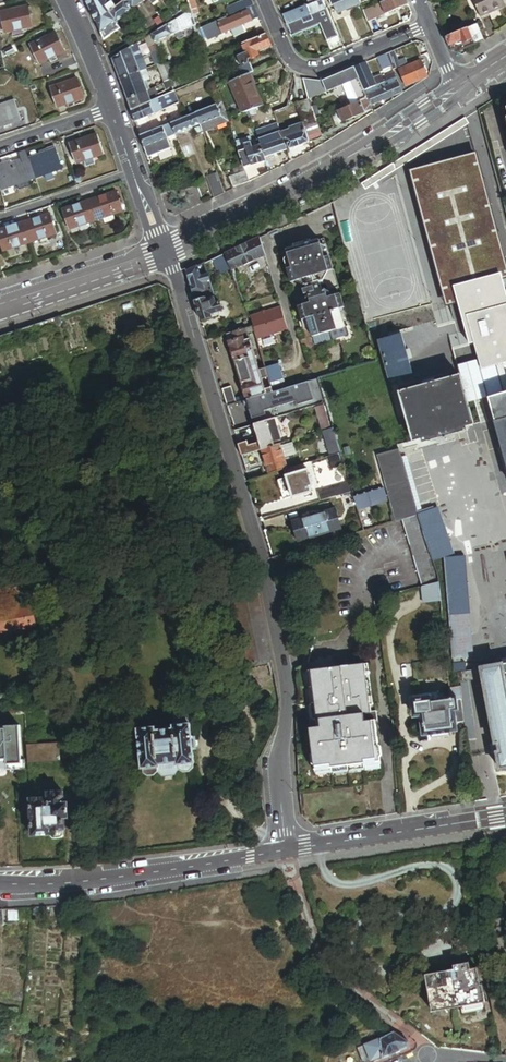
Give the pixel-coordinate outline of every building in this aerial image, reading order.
[(96,22),(108,13),(115,7),(111,3),(114,0),(85,0),(96,22)] [(124,1),(131,10),(145,0),(125,0),(124,1)] [(194,0),(187,0),(188,3),(190,9),(193,17),(199,15),(194,0)] [(252,0),(248,0),(228,9),(231,15),(246,9),(254,6),(252,0)] [(322,0),(319,0),(308,4),(282,16),(291,37),(298,34),(297,32),(293,23),(302,19),(326,9),(322,0)] [(360,5),(358,0),(332,0),(338,14),(360,5)] [(405,0),(389,0),(380,4),(385,15),(408,5),(405,0)] [(504,6),(502,0),(472,0),(479,17),(504,6)] [(115,7),(108,13),(115,22),(131,10),(124,1),(115,7)] [(190,9),(188,3),(181,8),(184,13),(190,9)] [(380,4),(363,12),(367,23),(385,15),(380,4)] [(259,18),(254,6),(246,9),(248,12),(248,11),(252,21),(259,18)] [(32,28),(28,8),(0,13),(5,34),(32,28)] [(184,13),(151,34),(153,42),(195,24),(193,17),(190,9),(184,13)] [(152,17),(158,26),(162,23),(154,11),(152,13),(154,16),(152,17)] [(160,15),(164,22),(171,17),(166,11),(160,15)] [(252,22),(252,21),(248,11),(248,12),(227,20),(214,26),(218,36),(232,30),(243,25),(252,22)] [(54,13),(47,16),(52,27),(59,23),(54,13)] [(115,22),(108,13),(96,22),(103,41),(120,29),(115,22)] [(154,27),(146,16),(139,21),(147,32),(154,27)] [(214,26),(227,20),(226,17),(200,28),(197,29),(201,40),(208,38),(209,40),(218,36),(214,26)] [(297,32),(306,28),(302,19),(293,23),(297,32)] [(463,48),(483,40),(476,24),(444,38),(449,50),(462,45),(463,48)] [(247,33),(243,25),(232,30),(235,38),(247,33)] [(340,42),(335,30),(329,33),(334,44),(340,42)] [(65,53),(55,34),(31,47),(40,65),(65,53)] [(149,48),(155,45),(153,42),(151,34),(145,38),(149,48)] [(271,46),(266,35),(242,45),(246,52),(249,60),(258,56),(257,52),(271,46)] [(142,58),(137,43),(111,60),(115,70),(141,59),(142,58)] [(151,55),(157,52),(155,45),(149,48),(151,55)] [(155,65),(161,62),(157,52),(151,55),(155,65)] [(249,60),(246,52),(236,56),(241,67),(248,64),(249,60)] [(386,55),(390,66),(392,70),(398,68),(399,70),(398,71),(405,87),(427,77),(420,61),(407,67),(404,60),(397,63),(392,52),(386,55)] [(388,67),(390,66),(386,55),(378,59),(383,71),(389,69),(388,67)] [(145,69),(141,59),(115,70),(119,80),(145,69)] [(169,63),(163,66),(165,72),(169,82),(170,84),(177,82),(169,63)] [(160,74),(165,72),(163,66),(162,64),(157,66),(160,74)] [(235,70),(238,78),(248,74),(253,72),(250,64),(248,64),(241,67),(235,70)] [(372,79),(365,64),(355,68),(360,81),(365,91),(382,84),(380,79),(382,78),(381,76),(372,79)] [(360,81),(355,68),(322,82),(326,92),(327,92),(331,90),(332,93),(360,81)] [(149,79),(145,69),(119,80),(123,90),(143,81),(149,79)] [(164,84),(169,82),(165,72),(160,74),(164,84)] [(396,78),(394,73),(382,78),(380,79),(382,84),(396,78)] [(238,78),(229,82),(241,113),(261,106),(248,74),(238,78)] [(398,83),(396,78),(382,84),(365,91),(367,96),(372,106),(400,94),(396,83),(398,83)] [(84,100),(77,80),(50,89),(57,109),(84,100)] [(148,91),(143,81),(123,90),(126,100),(148,91)] [(326,92),(322,82),(304,81),(309,99),(326,92)] [(150,99),(172,90),(170,84),(169,82),(164,84),(148,91),(126,100),(129,108),(150,99)] [(282,87),(277,99),(285,102),(290,90),(282,87)] [(178,104),(173,93),(151,102),(130,111),(135,122),(178,104)] [(129,108),(130,111),(151,102),(150,99),(129,108)] [(317,122),(309,99),(296,104),(303,125),(283,132),(290,149),(310,142),(304,126),(317,122)] [(372,110),(368,99),(337,112),(342,123),(372,110)] [(0,106),(0,128),(20,121),(13,101),(0,106)] [(230,118),(225,103),(219,105),(225,120),(230,118)] [(226,123),(225,120),(219,105),(196,114),(200,126),(203,132),(226,123)] [(480,123),(477,111),(470,116),(473,125),(480,123)] [(200,126),(196,114),(170,124),(175,135),(200,126)] [(147,158),(150,156),(152,159),(157,157),(156,154),(173,148),(168,138),(175,135),(170,124),(140,136),(147,158)] [(280,133),(286,151),(290,149),(283,132),(280,133)] [(264,159),(286,151),(280,133),(258,141),(264,159)] [(96,136),(70,145),(77,165),(84,163),(86,169),(95,165),(93,160),(103,156),(96,136)] [(258,141),(257,139),(250,142),(248,137),(233,142),(242,166),(243,169),(265,161),(264,159),(258,141)] [(39,155),(29,159),(36,179),(61,170),(54,149),(46,151),(47,153),(39,155)] [(412,174),(457,336),(465,334),(469,347),(479,345),(486,371),(505,365),(505,270),(503,259),(505,258),(499,233),(496,234),(489,206),(491,206),(484,180),(481,181),(475,157),(412,174)] [(36,179),(29,159),(3,168),(9,188),(36,179)] [(244,172),(243,169),(242,166),(226,172),(228,178),(231,177),(244,172)] [(248,183),(244,172),(231,177),(235,188),(248,183)] [(224,195),(219,181),(208,184),(213,199),(224,195)] [(160,196),(175,191),(172,183),(157,188),(160,196)] [(116,193),(89,202),(96,223),(102,221),(104,226),(115,222),(113,217),(123,214),(120,206),(119,202),(116,193)] [(96,223),(89,202),(63,211),(70,232),(96,223)] [(50,215),(24,224),(30,244),(57,235),(50,215)] [(24,224),(0,232),(0,241),(4,253),(30,244),(24,224)] [(259,251),(261,247),(257,239),(232,251),(236,260),(237,261),(259,251)] [(338,289),(323,240),(280,252),(292,292),(302,289),(304,296),(308,295),(311,304),(297,308),(301,322),(304,321),(306,322),(311,339),(328,334),(330,333),(344,329),(345,329),(340,312),(341,309),(344,309),(340,295),(327,299),(324,291),(321,292),(318,283),(324,281),(327,292),(338,289)] [(236,260),(232,251),(227,253),(231,262),(236,260)] [(215,296),(205,264),(187,273),(194,296),(204,293),(206,299),(212,297),(215,296)] [(196,302),(201,321),(213,318),(212,315),(223,311),(220,303),(217,304),(215,299),(213,300),(212,297),(206,299),(196,302)] [(280,309),(250,318),(254,327),(255,332),(258,340),(287,332),(280,309)] [(228,334),(227,335),(245,397),(247,401),(267,395),(265,390),(262,379),(260,371),(260,370),(259,367),(249,334),(248,328),(228,334)] [(347,337),(344,329),(330,333),(332,341),(347,337)] [(328,334),(311,339),(313,346),(330,342),(328,334)] [(401,336),(379,342),(389,383),(412,377),(401,336)] [(271,366),(266,368),(266,369),(269,378),(269,379),(286,374),(283,363),(271,366)] [(269,378),(266,369),(262,370),(260,371),(262,379),(269,378)] [(274,393),(290,388),(286,374),(269,379),(272,388),(274,393)] [(472,426),(459,377),(443,382),(442,376),(413,384),(414,390),(399,394),(412,442),(420,440),(421,444),(466,432),(464,428),(472,426)] [(326,405),(318,379),(312,381),(319,407),(326,405)] [(505,380),(483,387),(487,400),(494,424),(505,466),(505,382),(505,380)] [(228,407),(237,404),(235,400),(232,388),(223,390),(228,407)] [(246,404),(247,410),(250,421),(287,411),(282,394),(246,404)] [(331,428),(325,407),(317,409),(323,430),(331,428)] [(235,432),(249,428),(246,418),(232,421),(235,432)] [(275,420),(255,426),(260,443),(249,446),(248,442),(239,445),(243,457),(262,451),(275,447),(272,437),(280,435),(275,420)] [(331,457),(341,454),(333,429),(328,431),(324,432),(331,457)] [(275,447),(262,451),(267,467),(261,469),(264,477),(289,469),(286,459),(297,456),(294,444),(286,447),(283,448),(282,445),(275,447)] [(418,516),(398,450),(376,456),(396,523),(402,521),(418,516)] [(312,488),(314,487),(309,470),(286,477),(287,479),(293,498),(293,499),(313,493),(312,488)] [(293,498),(287,479),(278,482),(283,501),(293,498)] [(337,498),(353,494),(350,484),(334,488),(334,490),(337,498)] [(383,489),(354,498),(358,510),(387,501),(383,489)] [(337,498),(334,490),(318,494),(321,503),(337,498)] [(341,531),(335,511),(327,513),(333,533),(341,531)] [(418,517),(432,560),(449,554),(435,511),(419,516),(418,517)] [(333,533),(327,513),(300,521),(303,531),(306,530),(309,540),(333,533)] [(418,516),(402,521),(421,588),(439,585),(438,578),(432,560),(418,517),(419,516),(418,515),(418,516)] [(298,543),(309,540),(306,530),(303,531),(299,532),(295,533),(298,543)] [(473,658),(464,557),(444,558),(453,660),(461,659),(473,658)] [(423,606),(441,604),(439,585),(421,588),(423,606)] [(35,626),(31,608),(0,613),(0,632),(35,626)] [(323,729),(311,730),(316,771),(317,771),(333,769),(365,765),(381,763),(382,763),(376,722),(365,723),(364,716),(372,715),(371,707),(366,666),(365,665),(337,669),(336,661),(334,662),(333,658),(314,661),(315,663),(313,664),(320,722),(322,722),(323,729)] [(464,683),(467,682),(466,672),(466,664),(461,664),(461,659),(453,660),(456,689),(462,688),(461,683),(464,682),(464,683)] [(503,665),(481,669),(483,679),(495,744),(490,745),(492,756),(497,755),(499,771),(505,770),(505,665),(503,665)] [(369,666),(366,666),(371,707),(374,707),(369,666)] [(483,679),(481,669),(466,672),(467,682),(469,682),(483,679)] [(457,698),(463,698),(462,688),(456,689),(450,690),(450,695),(455,695),(456,699),(457,698)] [(440,693),(414,696),(413,696),(414,702),(418,701),(418,700),(423,699),(424,700),(429,700),(429,699),(430,698),(431,697),(440,696),(440,693)] [(457,698),(456,699),(445,700),(444,698),(444,697),(443,696),(442,696),(441,696),(440,696),(431,697),(430,698),(429,699),(429,700),(424,700),(423,699),(418,700),(418,701),(414,702),(414,703),(411,708),(411,712),(416,715),(416,717),(423,717),(425,735),(432,734),(448,732),(456,731),(455,726),(454,713),(458,712),(457,698)] [(456,724),(466,724),(463,698),(457,698),(458,712),(454,713),(455,726),(456,724)] [(372,715),(364,716),(365,723),(376,722),(376,715),(372,715)] [(176,763),(177,765),(179,765),(179,767),(183,769),(188,768),(190,765),(190,764),(193,764),(192,750),(194,750),(196,750),(195,737),(193,738),(193,739),(191,739),(190,724),(189,724),(188,716),(173,718),(174,726),(173,726),(173,728),(155,730),(154,728),(137,730),(141,768),(143,768),(144,769),(147,772),(152,772),(155,768),(155,767),(157,767),(157,764),(176,763)] [(24,771),(24,760),(20,760),(19,726),(0,727),(0,772),(24,771)] [(59,743),(26,745),(27,763),(60,761),(59,743)] [(48,800),(30,801),(32,836),(50,835),(50,837),(53,840),(61,839),(64,836),(63,830),(64,830),(64,818),(67,818),(66,804),(62,804),(62,792),(48,793),(48,800)] [(38,907),(12,909),(12,919),(35,917),(35,913),(38,913),(38,907)] [(449,919),(430,923),(434,941),(452,937),(449,919)] [(480,976),(486,975),(483,960),(455,965),(455,970),(427,976),(434,1013),(463,1007),(484,1003),(487,1003),(483,984),(482,984),(480,976)] [(486,1010),(484,1003),(463,1007),(465,1014),(486,1010)] [(408,1042),(394,1032),(379,1039),(382,1058),(407,1047),(408,1042)]
